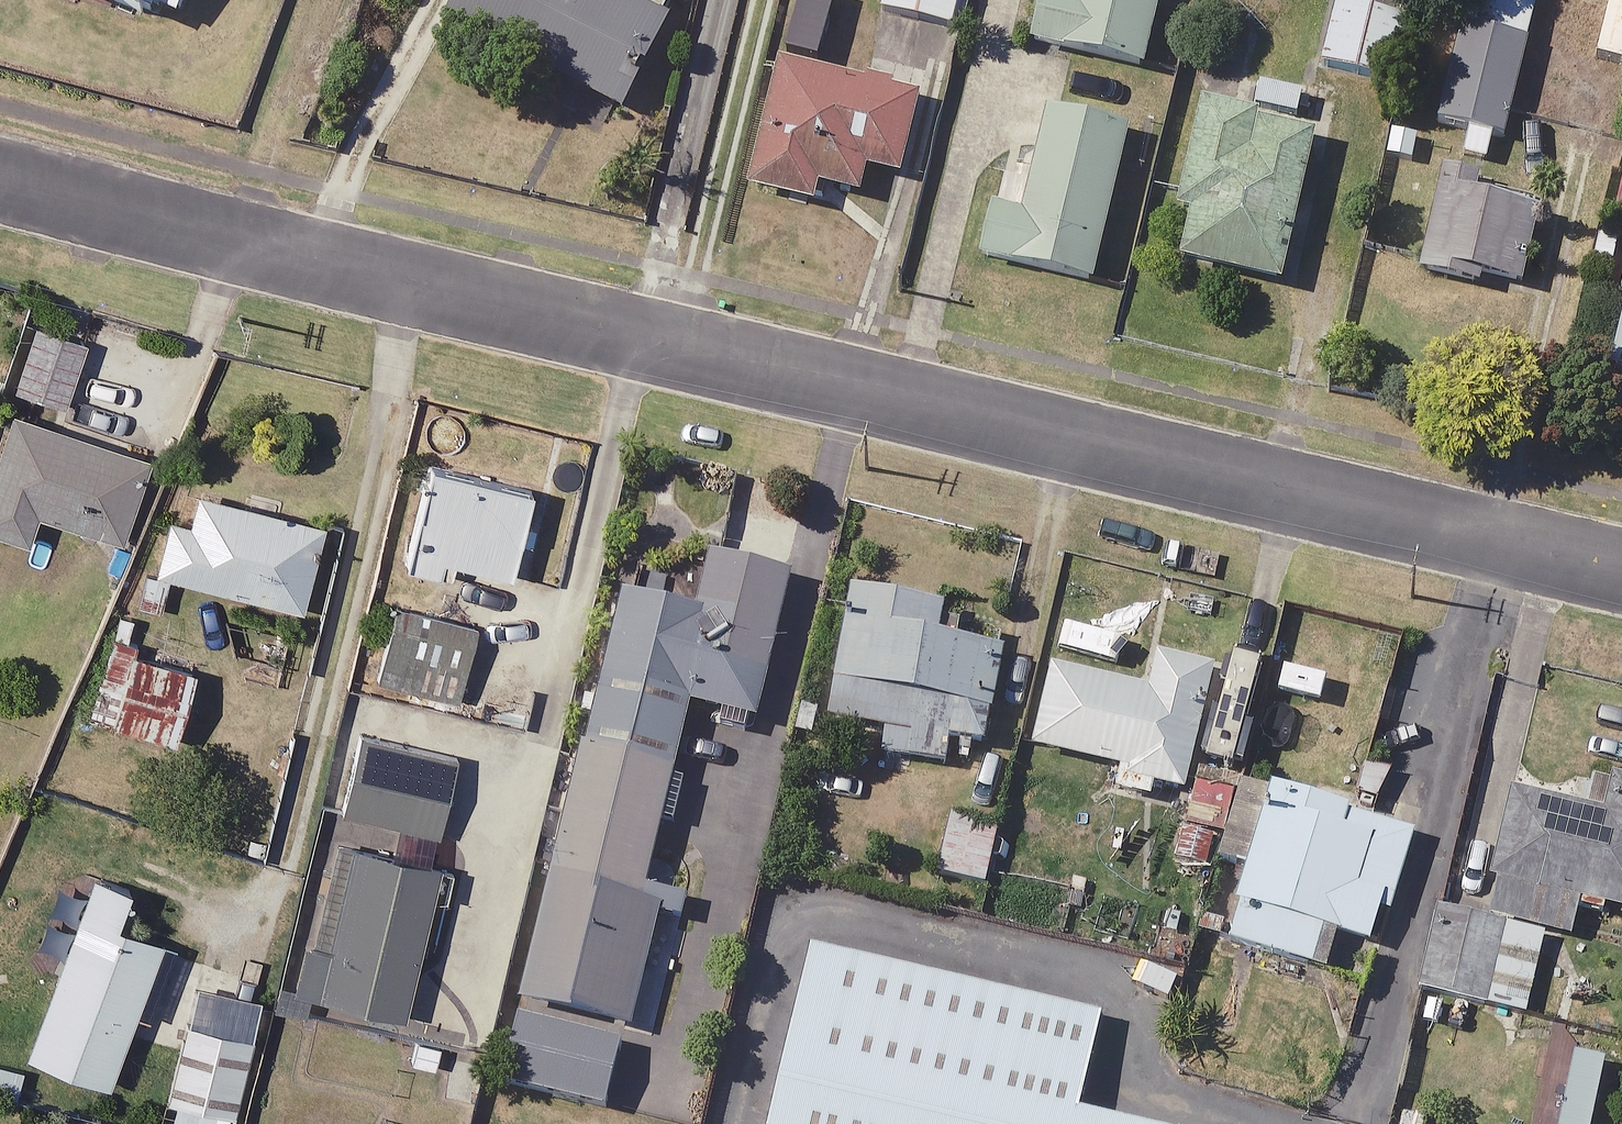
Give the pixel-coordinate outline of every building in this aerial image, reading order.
[(175,17),(182,0),(131,0),(175,17)] [(449,19),(536,59),(533,64),(622,105),(671,0),(458,0),(449,19)] [(882,8),(961,26),(967,0),(884,0),(882,8)] [(1031,37),(1142,64),(1157,0),(1040,0),(1031,37)] [(1323,66),(1395,81),(1410,8),(1373,0),(1336,0),(1323,66)] [(1438,116),(1469,124),(1462,151),(1495,160),(1536,0),(1469,0),(1438,116)] [(1205,43),(1194,94),(1171,193),(1193,198),(1180,256),(1279,279),(1313,131),(1255,118),(1257,109),(1300,119),(1307,89),(1228,71),(1233,49),(1205,43)] [(918,92),(779,62),(752,187),(815,200),(819,181),(860,190),(866,164),(900,172),(918,92)] [(1127,130),(1050,111),(1013,259),(1091,278),(1127,130)] [(1504,175),(1442,163),(1422,268),(1517,286),(1532,204),(1500,198),(1504,175)] [(1605,365),(1621,369),(1621,297),(1605,365)] [(86,338),(34,322),(15,386),(67,402),(86,338)] [(12,408),(0,442),(0,529),(28,540),(39,509),(120,539),(150,458),(12,408)] [(512,571),(519,541),(532,545),(538,518),(525,515),(532,481),(426,457),(402,561),(450,572),(453,558),(512,571)] [(323,520),(199,486),(190,519),(165,512),(140,603),(160,608),(171,570),(300,606),(323,520)] [(524,995),(631,1024),(662,908),(680,913),(688,885),(648,874),(667,805),(675,808),(684,775),(672,772),(692,699),(754,716),(794,569),(710,546),(695,601),(628,583),(516,993),(524,995)] [(969,607),(855,585),(830,713),(881,723),(876,746),(945,760),(950,731),(984,737),(1001,647),(963,639),(969,607)] [(470,624),(397,606),(380,678),(452,695),(470,624)] [(195,663),(129,644),(118,682),(98,676),(88,710),(173,736),(195,663)] [(1213,662),(1153,649),(1145,684),(1050,662),(1031,743),(1120,764),(1115,786),(1151,795),(1154,781),(1184,787),(1213,662)] [(400,825),(437,834),(457,757),(365,733),(345,811),(400,825)] [(1232,772),(1197,763),(1174,851),(1208,860),(1232,772)] [(1545,926),(1568,932),(1574,906),(1606,913),(1608,903),(1621,906),(1621,777),(1581,767),(1572,803),(1516,789),(1486,912),(1545,926)] [(1217,860),(1250,869),(1229,937),(1325,966),(1336,928),(1379,940),(1412,830),(1291,793),(1241,778),(1217,860)] [(997,824),(946,815),(936,872),(988,880),(997,824)] [(355,838),(328,943),(300,936),(288,983),(339,995),(402,1011),(440,859),(431,857),(437,834),(400,825),(394,848),(355,838)] [(128,882),(92,869),(26,1048),(110,1079),(136,1009),(151,1014),(178,941),(115,918),(128,882)] [(1525,1010),(1545,926),(1486,912),(1445,902),(1425,986),(1525,1010)] [(757,975),(720,1123),(1044,1123),(1063,1049),(757,975)] [(197,976),(161,1123),(232,1123),(265,993),(197,976)] [(627,1039),(520,1010),(501,1077),(608,1106),(627,1039)]
